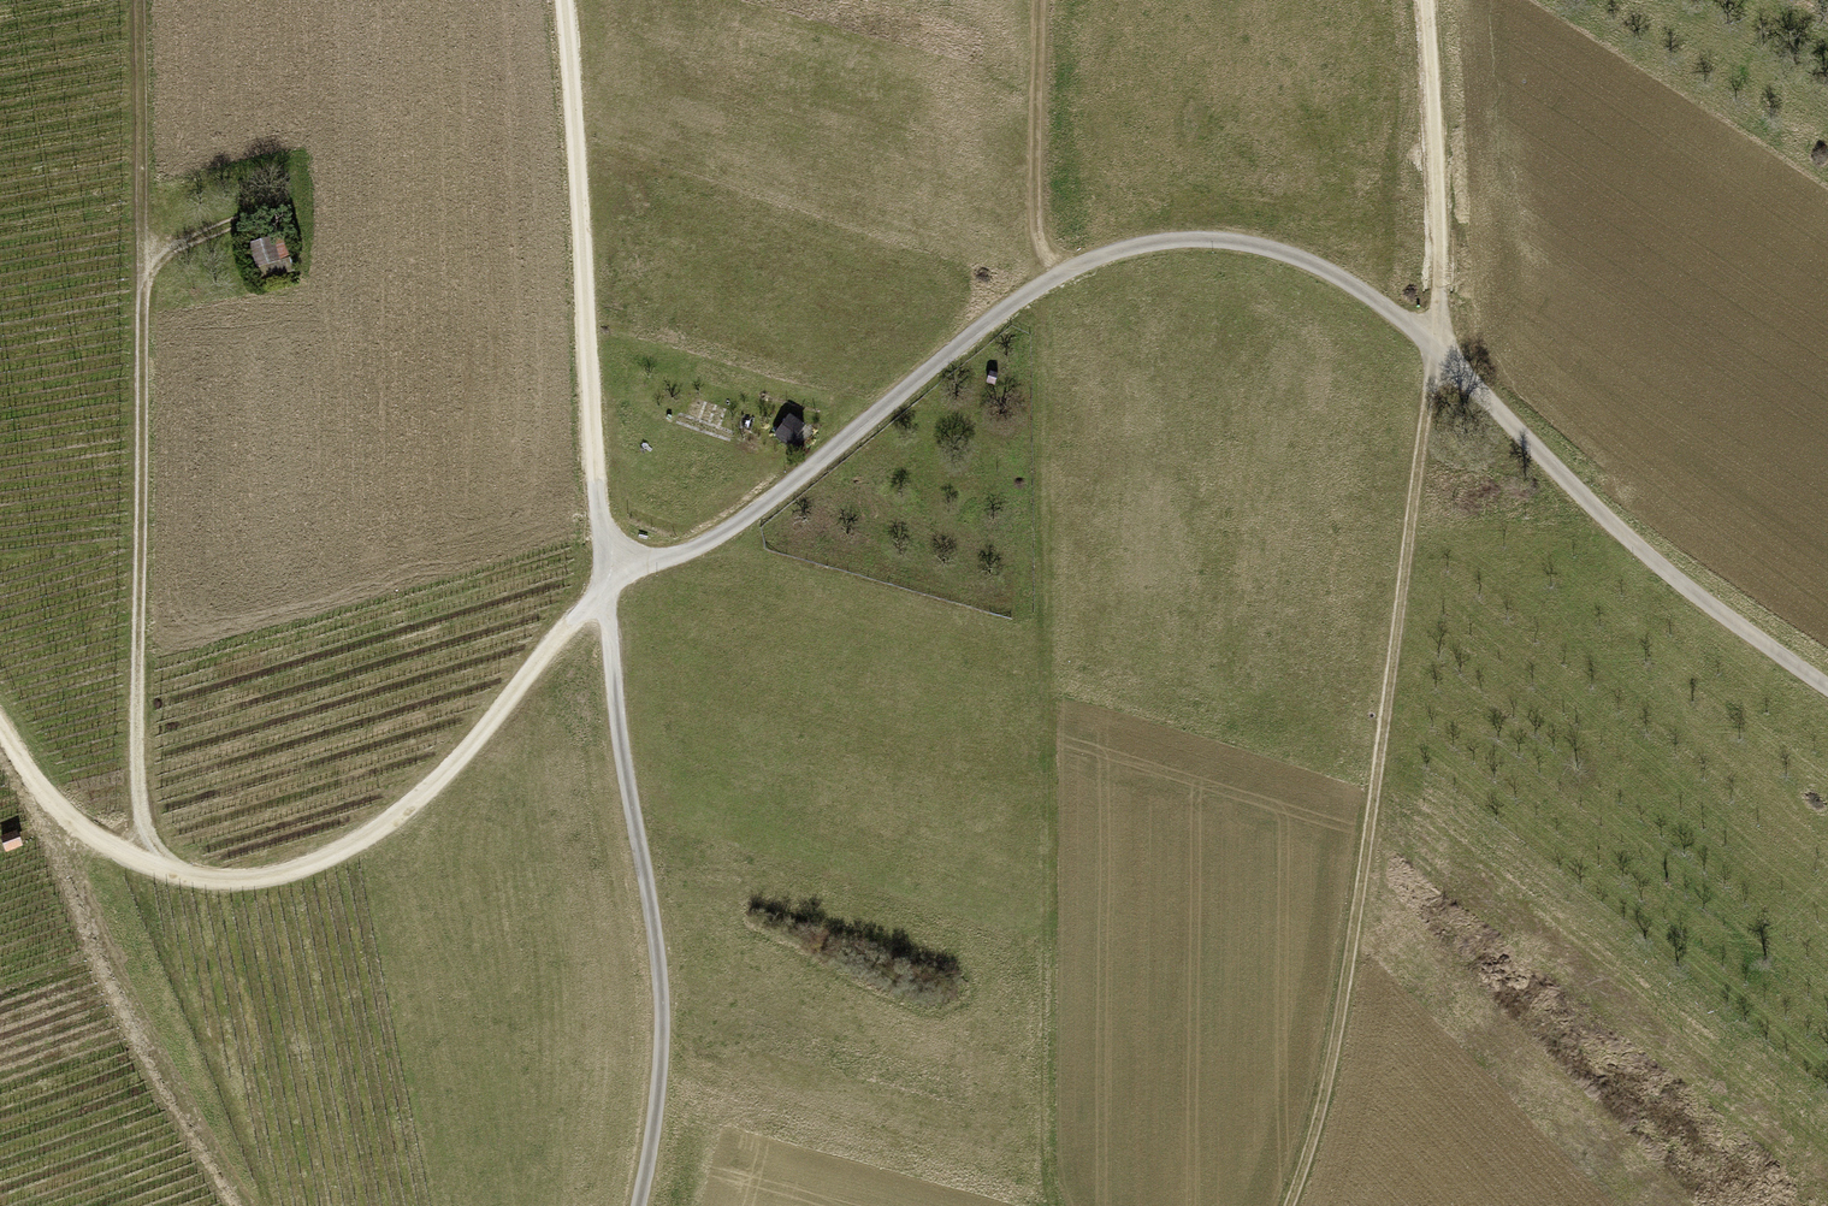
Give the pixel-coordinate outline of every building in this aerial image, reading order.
[(288,239),(252,248),(258,274),(294,266),(288,239)] [(812,424),(797,413),(781,436),(796,447),(812,424)] [(21,845),(16,832),(2,837),(7,850),(21,845)]
